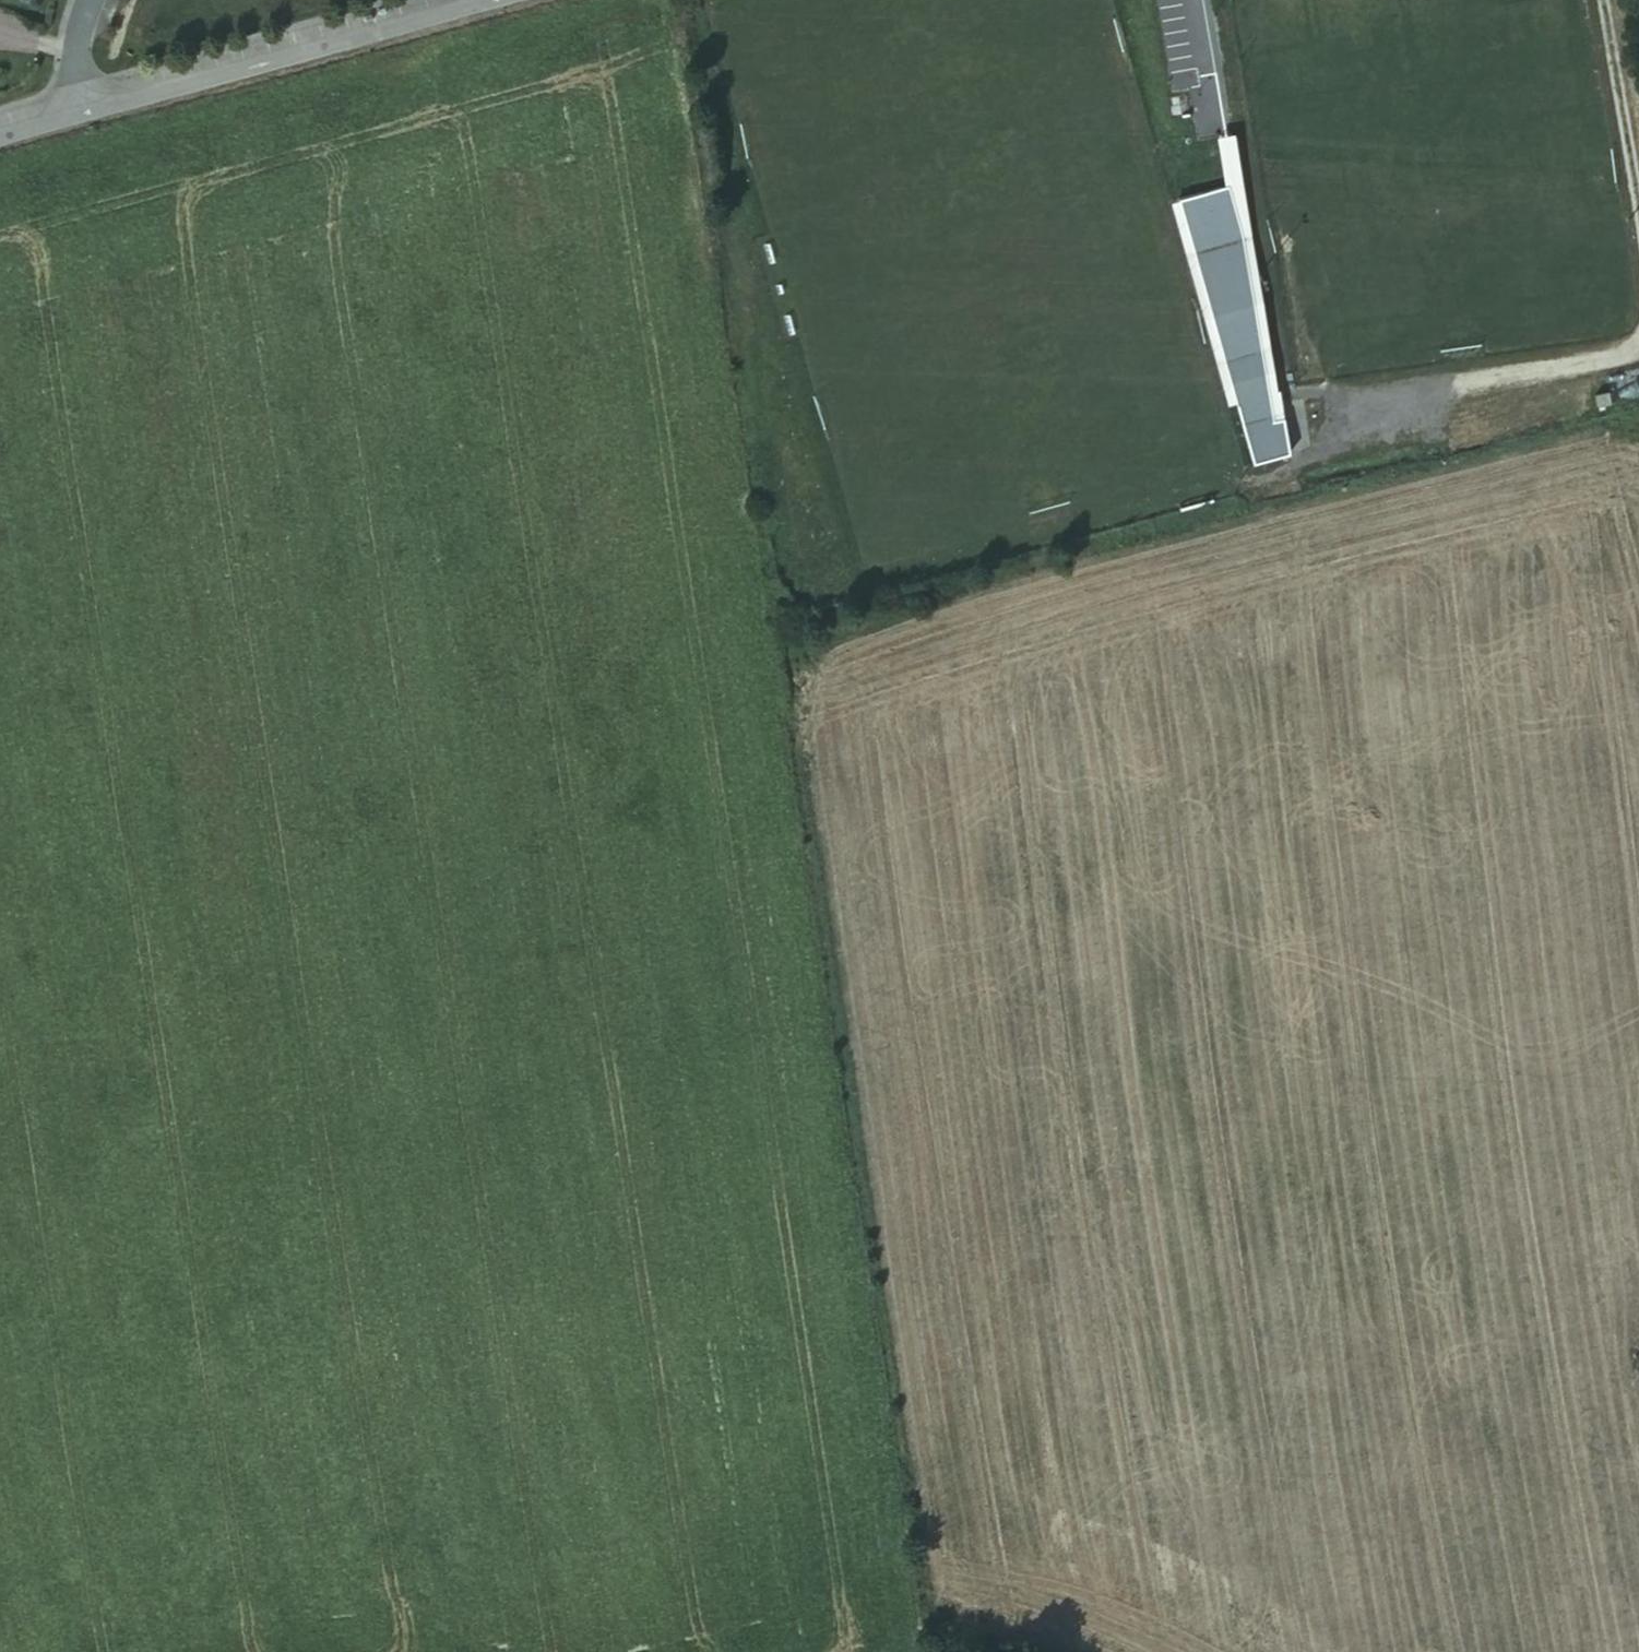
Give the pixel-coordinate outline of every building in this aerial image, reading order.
[(1205,166),(1168,176),(1188,256),(1229,245),(1224,230),(1205,166)] [(1188,256),(1168,176),(1154,179),(1175,259),(1188,256)] [(1230,228),(1224,230),(1229,245),(1188,256),(1201,298),(1222,293),(1222,296),(1248,288),(1230,228)] [(1245,328),(1234,293),(1201,301),(1211,337),(1245,328)]
